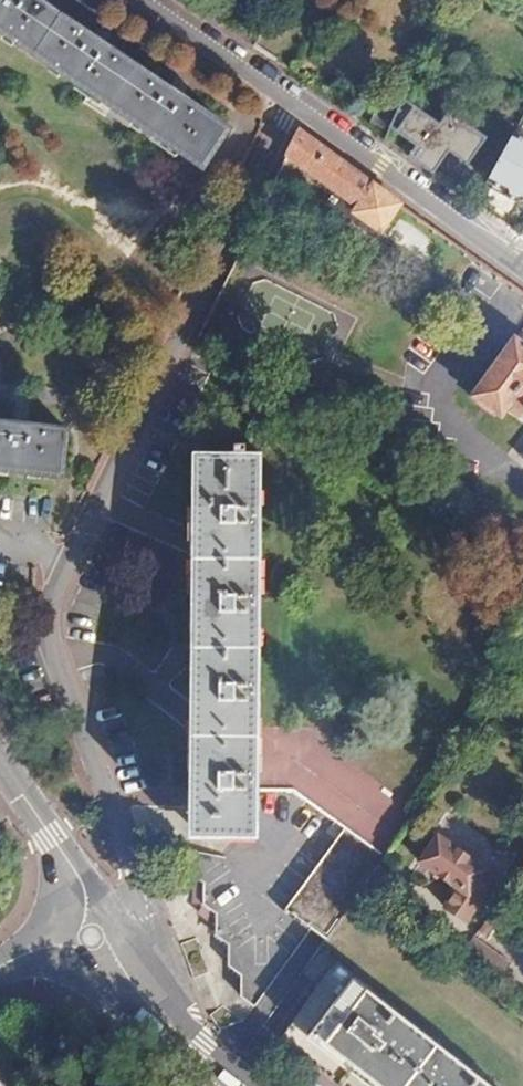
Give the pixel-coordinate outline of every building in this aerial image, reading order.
[(30,60),(201,174),(228,133),(179,100),(181,97),(173,91),(170,95),(102,50),(104,46),(96,40),(93,44),(28,0),(0,0),(0,40),(30,60)] [(424,104),(408,127),(430,141),(422,154),(444,168),(458,146),(479,159),(494,136),(457,111),(450,121),(424,104)] [(298,132),(285,159),(355,209),(352,214),(381,234),(401,205),(298,132)] [(512,136),(490,178),(522,198),(522,142),(512,136)] [(513,341),(472,397),(500,418),(507,409),(522,420),(522,349),(513,341)] [(62,483),(68,434),(28,429),(29,425),(19,423),(18,428),(0,426),(0,475),(62,483)] [(171,793),(191,793),(191,839),(260,841),(238,870),(193,859),(191,881),(204,890),(202,912),(217,923),(215,944),(227,953),(225,975),(239,984),(237,1007),(249,1018),(313,928),(328,938),(356,899),(368,883),(417,815),(352,769),(331,763),(332,733),(261,731),(263,458),(194,456),(193,613),(172,613),(173,651),(193,652),(191,755),(172,755),(171,793)] [(445,908),(462,922),(498,876),(479,862),(451,840),(437,859),(460,876),(464,870),(469,874),(465,880),(445,908)] [(511,882),(522,891),(522,865),(511,882)] [(464,870),(460,876),(465,880),(469,874),(464,870)] [(339,960),(281,1042),(337,1085),(522,1085),(522,1031),(356,899),(328,938),(321,947),(339,960)] [(458,954),(495,982),(507,965),(470,938),(458,954)]
